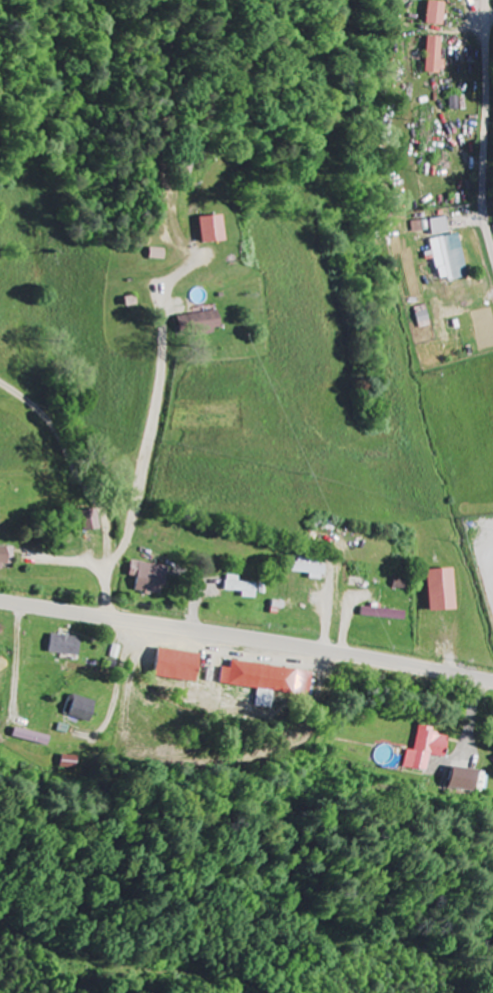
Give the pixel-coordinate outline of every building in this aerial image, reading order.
[(429,24),(447,26),(449,3),(432,1),(429,24)] [(446,74),(446,61),(444,61),(445,38),(430,37),(428,73),(446,74)] [(229,242),(227,216),(204,217),(206,244),(229,242)] [(433,220),(435,235),(451,233),(450,218),(433,220)] [(415,232),(430,232),(430,221),(414,222),(415,232)] [(435,240),(441,282),(471,277),(467,249),(455,251),(452,237),(435,240)] [(169,249),(152,249),(152,260),(168,261),(169,249)] [(422,324),(433,321),(430,311),(419,314),(422,324)] [(224,333),(222,312),(183,316),(185,336),(224,333)] [(87,513),(87,532),(104,531),(103,512),(87,513)] [(5,565),(15,565),(15,548),(0,548),(0,569),(5,570),(5,565)] [(310,574),(310,580),(326,581),(326,566),(305,566),(305,558),(295,558),(295,574),(310,574)] [(161,596),(163,586),(169,587),(172,568),(135,562),(132,577),(139,578),(137,592),(161,596)] [(460,611),(459,570),(432,571),(434,612),(460,611)] [(244,592),(243,599),(258,599),(258,584),(240,583),(241,577),(228,576),(227,592),(244,592)] [(409,621),(409,612),(364,609),(363,619),(409,621)] [(53,654),(83,656),(84,637),(54,636),(53,654)] [(206,655),(163,649),(159,678),(201,684),(206,655)] [(315,672),(235,662),(234,669),(225,668),(223,684),(252,688),(252,689),(261,690),(259,706),(275,708),(277,691),(312,696),(315,672)] [(72,707),(69,706),(67,715),(93,723),(98,704),(75,697),(72,707)] [(417,752),(409,751),(408,769),(432,772),(433,756),(449,758),(451,738),(437,736),(438,729),(420,727),(417,752)] [(47,736),(16,728),(13,738),(45,746),(47,736)] [(481,789),(483,772),(456,768),(454,785),(481,789)]
